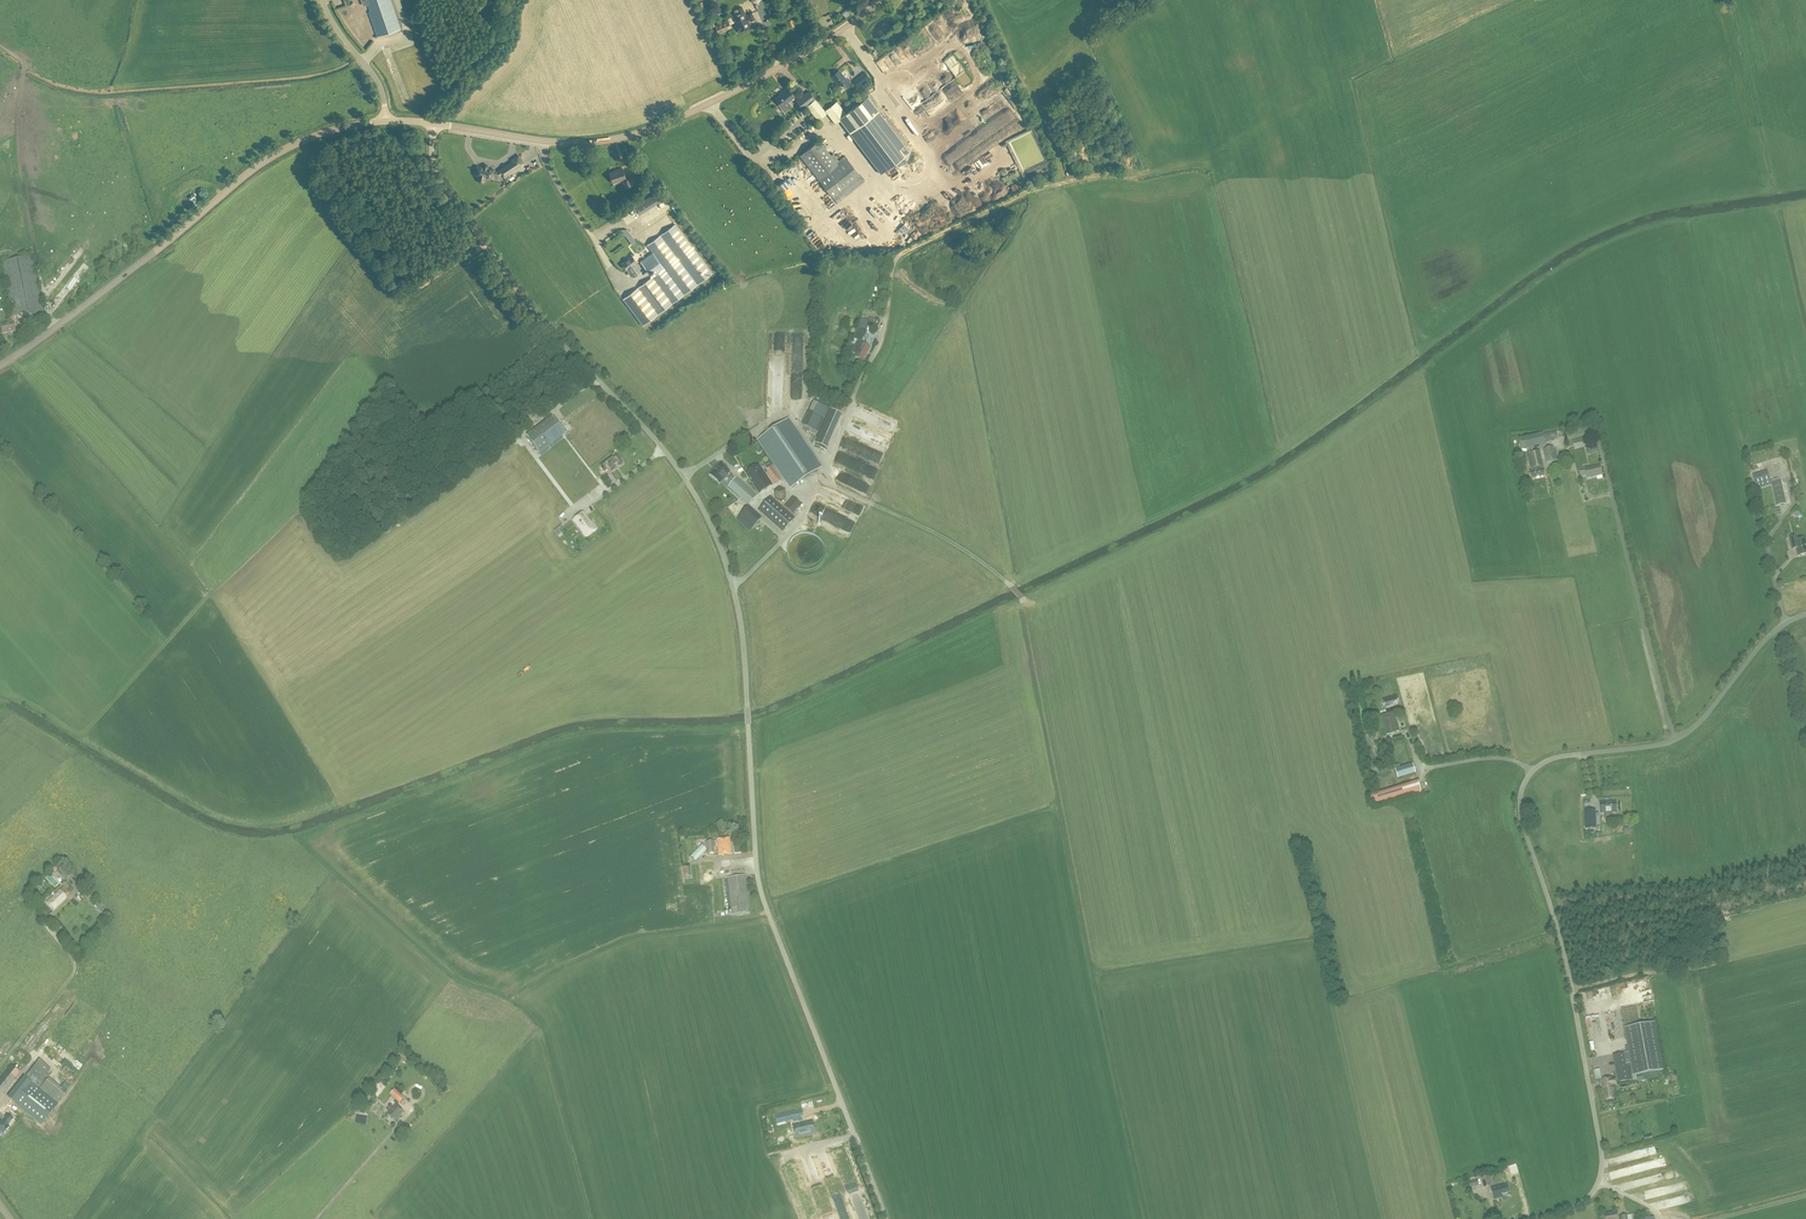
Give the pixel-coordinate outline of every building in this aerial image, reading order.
[(377,37),(401,29),(391,0),(365,0),(377,37)] [(740,31),(751,26),(749,21),(751,20),(751,21),(755,19),(753,14),(749,16),(749,17),(747,18),(744,11),(733,15),(737,24),(735,25),(737,32),(740,31)] [(964,16),(954,22),(958,27),(968,21),(964,16)] [(715,25),(719,34),(732,28),(729,20),(715,25)] [(945,35),(950,32),(947,26),(942,29),(945,35)] [(953,38),(950,41),(951,43),(948,46),(951,50),(958,44),(953,38)] [(889,68),(893,64),(889,57),(884,61),(889,68)] [(842,84),(846,88),(852,83),(848,79),(847,80),(839,70),(832,76),(840,86),(842,84)] [(865,72),(854,81),(859,87),(870,78),(865,72)] [(782,106),(783,106),(786,111),(792,106),(788,102),(794,97),(788,88),(783,92),(783,93),(776,98),(782,106)] [(809,91),(800,99),(797,101),(803,108),(815,98),(809,91)] [(837,101),(826,111),(826,112),(816,99),(807,106),(818,120),(827,113),(836,124),(841,120),(881,174),(906,155),(901,148),(905,145),(868,96),(846,113),(837,101)] [(953,115),(940,121),(943,128),(956,122),(953,115)] [(837,162),(819,140),(800,156),(838,202),(865,180),(845,156),(837,162)] [(757,152),(765,148),(763,143),(755,147),(757,152)] [(499,170),(500,170),(498,171),(494,171),(494,169),(488,168),(488,167),(487,167),(487,168),(484,167),(484,166),(484,167),(477,166),(476,172),(479,173),(478,178),(478,179),(479,181),(481,182),(483,182),(484,181),(485,179),(485,177),(493,178),(493,175),(499,176),(502,174),(505,178),(517,170),(516,168),(524,163),(520,165),(516,159),(499,170)] [(614,183),(626,178),(623,168),(619,169),(619,170),(610,173),(614,183)] [(808,180),(811,185),(816,182),(813,177),(808,180)] [(625,188),(634,185),(632,178),(623,181),(625,188)] [(832,206),(834,201),(829,198),(826,203),(832,206)] [(834,225),(843,216),(839,212),(831,221),(834,225)] [(675,224),(672,226),(647,245),(653,253),(642,261),(653,277),(632,293),(624,299),(643,325),(729,262),(710,236),(693,248),(675,224)] [(627,229),(620,229),(628,238),(632,235),(627,229)] [(848,234),(852,239),(857,236),(854,231),(848,234)] [(883,241),(886,237),(880,232),(877,235),(883,241)] [(637,262),(632,255),(622,263),(627,270),(628,270),(634,278),(643,270),(637,262)] [(32,257),(1,263),(12,317),(43,310),(32,257)] [(60,267),(56,275),(61,277),(64,270),(60,267)] [(861,319),(853,337),(858,340),(861,341),(863,336),(864,337),(866,331),(865,331),(867,326),(870,327),(873,328),(872,330),(878,331),(880,321),(875,320),(874,322),(861,319)] [(0,325),(2,334),(15,331),(13,323),(0,325)] [(852,349),(851,351),(851,352),(856,355),(855,357),(863,361),(870,347),(862,342),(861,341),(858,340),(855,345),(854,345),(852,349)] [(809,412),(811,413),(805,427),(819,433),(829,409),(813,402),(809,412)] [(841,414),(829,409),(819,433),(814,443),(826,448),(841,414)] [(863,414),(861,421),(877,427),(879,420),(863,414)] [(561,437),(565,434),(552,417),(527,436),(540,453),(561,437)] [(820,469),(793,429),(787,420),(759,439),(792,488),(820,469)] [(868,441),(870,434),(853,428),(850,435),(868,441)] [(1543,433),(1528,436),(1531,448),(1545,445),(1545,442),(1558,439),(1556,431),(1543,434),(1543,433)] [(561,437),(540,453),(541,455),(550,448),(550,447),(562,438),(561,437)] [(1585,438),(1572,441),(1574,449),(1587,446),(1585,438)] [(863,450),(864,447),(845,439),(841,449),(877,463),(880,456),(863,450)] [(1546,463),(1559,460),(1556,448),(1554,448),(1554,447),(1543,449),(1546,463)] [(1532,479),(1545,476),(1540,450),(1527,452),(1531,469),(1532,469),(1532,472),(1530,472),(1532,479)] [(836,463),(871,478),(874,469),(839,455),(836,463)] [(539,476),(546,471),(551,478),(556,474),(552,468),(549,470),(545,464),(548,462),(544,456),(537,461),(540,466),(535,469),(539,476)] [(569,456),(564,460),(587,491),(597,484),(584,467),(580,470),(569,456)] [(609,469),(612,472),(623,463),(618,456),(614,459),(612,456),(600,465),(605,472),(609,469)] [(720,463),(710,475),(719,483),(730,472),(720,463)] [(765,469),(764,471),(759,464),(746,472),(759,493),(772,485),(766,474),(767,472),(774,483),(780,480),(771,465),(765,469)] [(1600,466),(1585,469),(1585,468),(1579,469),(1581,477),(1587,476),(1587,478),(1602,475),(1600,466)] [(1767,472),(1753,476),(1757,489),(1771,484),(1767,472)] [(730,484),(728,486),(749,505),(757,495),(736,477),(735,479),(730,484)] [(1781,479),(1771,481),(1772,484),(1774,495),(1775,498),(1776,504),(1776,506),(1787,504),(1781,479)] [(866,492),(868,485),(851,481),(850,488),(866,492)] [(781,501),(786,497),(786,490),(780,488),(774,492),(775,498),(781,501)] [(783,532),(795,518),(771,497),(759,510),(783,532)] [(793,513),(801,504),(793,497),(785,506),(793,513)] [(850,513),(858,517),(862,508),(854,504),(850,513)] [(749,532),(762,518),(749,506),(737,520),(749,532)] [(813,508),(810,517),(850,531),(853,523),(813,508)] [(586,536),(596,529),(584,512),(573,519),(586,536)] [(791,562),(795,565),(799,568),(804,569),(809,569),(814,568),(818,565),(822,561),(824,557),(825,552),(825,547),(823,543),(821,539),(817,536),(813,533),(809,532),(804,532),(800,533),(795,536),(792,539),(789,543),(788,548),(788,553),(789,558),(791,562)] [(1795,544),(1798,556),(1805,554),(1805,542),(1805,538),(1798,539),(1797,535),(1790,537),(1791,545),(1795,544)] [(1392,707),(1400,705),(1397,696),(1383,700),(1386,709),(1388,714),(1381,716),(1387,734),(1399,731),(1394,712),(1392,707)] [(1398,778),(1415,772),(1413,763),(1395,768),(1398,778)] [(1421,792),(1418,782),(1371,796),(1374,806),(1421,792)] [(1616,802),(1600,803),(1601,813),(1617,813),(1616,802)] [(1595,828),(1594,810),(1585,811),(1586,829),(1595,828)] [(719,855),(732,854),(730,838),(717,839),(719,855)] [(714,847),(716,847),(715,840),(706,841),(708,854),(715,853),(714,847)] [(691,856),(696,861),(707,849),(702,844),(691,856)] [(734,853),(742,853),(741,845),(733,846),(734,853)] [(56,871),(65,880),(73,873),(64,864),(58,870),(56,871)] [(745,876),(725,878),(726,883),(727,883),(730,912),(732,911),(732,915),(749,913),(745,876)] [(63,887),(60,890),(48,902),(54,909),(67,896),(70,893),(63,887)] [(98,903),(95,905),(103,916),(107,913),(98,903)] [(1620,985),(1623,994),(1630,991),(1630,989),(1634,988),(1633,984),(1630,985),(1629,982),(1620,985)] [(53,1012),(40,1025),(45,1029),(58,1017),(53,1012)] [(1621,1020),(1608,1022),(1611,1041),(1620,1039),(1618,1032),(1623,1031),(1621,1020)] [(1625,1028),(1628,1046),(1625,1047),(1626,1053),(1614,1055),(1619,1082),(1633,1080),(1630,1064),(1631,1063),(1634,1076),(1642,1074),(1649,1073),(1664,1070),(1655,1022),(1625,1028)] [(39,1060),(35,1065),(25,1077),(23,1076),(7,1097),(15,1104),(41,1125),(58,1103),(67,1092),(66,1092),(71,1086),(65,1082),(61,1087),(48,1077),(49,1076),(47,1074),(51,1070),(46,1065),(39,1060)] [(20,1072),(11,1065),(0,1079),(0,1097),(20,1072)] [(1603,1078),(1606,1100),(1615,1099),(1613,1087),(1617,1086),(1615,1077),(1612,1078),(1611,1077),(1603,1078)] [(400,1103),(405,1097),(402,1095),(405,1092),(397,1086),(390,1094),(400,1103)] [(372,1093),(377,1098),(382,1092),(377,1088),(372,1093)] [(1667,1127),(1665,1104),(1660,1104),(1662,1133),(1669,1132),(1668,1127),(1667,1127)] [(396,1121),(404,1112),(395,1105),(388,1114),(396,1121)] [(1,1135),(2,1134),(3,1134),(9,1126),(8,1125),(13,1119),(17,1113),(15,1111),(14,1112),(11,1110),(7,1115),(2,1121),(0,1119),(0,1135),(1,1135)] [(802,1110),(775,1116),(777,1124),(798,1119),(798,1122),(802,1121),(801,1117),(804,1116),(802,1110)] [(816,1133),(812,1120),(792,1125),(795,1138),(816,1133)] [(1641,1177),(1634,1179),(1636,1186),(1657,1182),(1655,1175),(1651,1176),(1650,1172),(1647,1173),(1640,1174),(1641,1177)] [(1484,1188),(1491,1186),(1489,1176),(1481,1178),(1484,1188)] [(1471,1188),(1479,1186),(1477,1179),(1470,1181),(1471,1188)] [(1648,1203),(1669,1199),(1668,1194),(1685,1190),(1683,1182),(1676,1183),(1676,1185),(1643,1191),(1645,1199),(1647,1199),(1648,1203)] [(1500,1196),(1509,1194),(1507,1184),(1491,1189),(1494,1199),(1500,1197),(1500,1196)]
